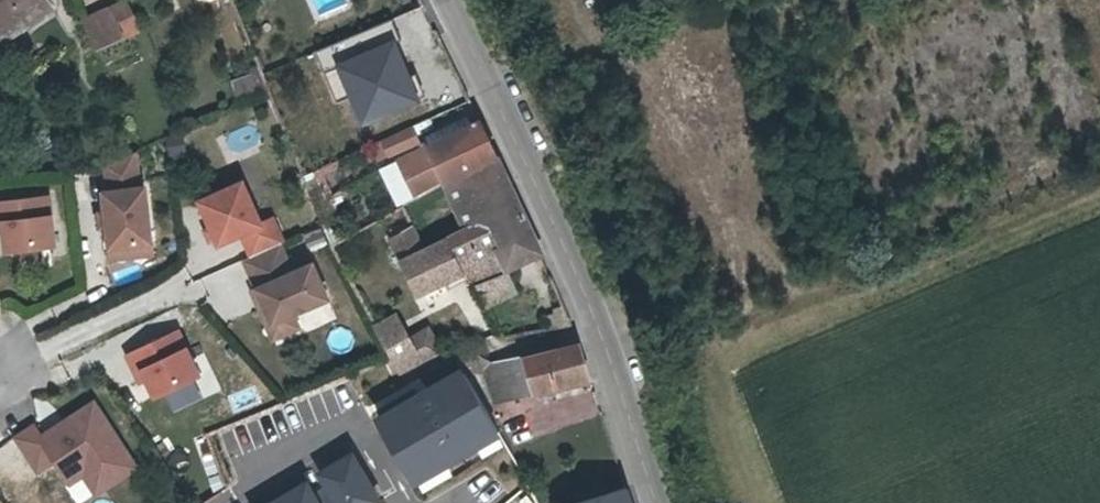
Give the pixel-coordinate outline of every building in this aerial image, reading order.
[(44,0),(25,0),(0,18),(9,32),(47,5),(44,0)] [(25,0),(0,0),(0,18),(25,0)] [(122,40),(108,10),(80,24),(94,54),(122,40)] [(9,32),(0,18),(0,39),(9,32)] [(392,28),(332,54),(359,128),(422,103),(392,28)] [(252,72),(231,79),(236,96),(257,89),(252,72)] [(420,197),(450,182),(499,158),(482,121),(402,160),(420,197)] [(393,156),(423,142),(416,125),(383,139),(393,156)] [(182,131),(165,139),(168,159),(185,155),(182,131)] [(134,193),(129,156),(102,169),(101,169),(104,197),(99,197),(106,252),(147,247),(140,192),(134,193)] [(497,253),(535,234),(499,158),(450,182),(471,233),(484,226),(497,253)] [(242,234),(252,256),(280,244),(283,242),(273,219),(266,223),(246,181),(200,202),(219,244),(242,234)] [(49,194),(0,200),(0,221),(3,221),(7,252),(56,246),(49,194)] [(416,229),(393,240),(419,296),(425,293),(430,305),(449,297),(444,285),(463,277),(462,273),(499,256),(497,253),(484,226),(471,233),(429,253),(416,229)] [(499,256),(509,276),(511,275),(545,255),(535,234),(497,253),(499,256)] [(290,266),(280,244),(252,256),(245,260),(262,298),(257,301),(268,326),(328,299),(310,257),(290,266)] [(106,252),(107,263),(148,258),(147,247),(106,252)] [(509,276),(499,256),(462,273),(463,277),(480,291),(509,276)] [(519,291),(511,275),(509,276),(480,291),(487,305),(519,291)] [(555,308),(557,312),(547,314),(554,328),(572,324),(565,306),(555,308)] [(299,327),(293,315),(268,326),(274,339),(299,327)] [(375,329),(386,348),(407,337),(397,318),(375,329)] [(407,337),(421,364),(441,353),(427,327),(407,337)] [(136,373),(143,370),(156,399),(201,378),(179,330),(127,355),(136,373)] [(421,364),(407,337),(386,348),(400,374),(421,364)] [(587,385),(576,340),(518,354),(530,399),(587,385)] [(458,365),(371,413),(408,480),(495,432),(458,365)] [(42,438),(35,426),(14,440),(36,473),(55,460),(64,474),(78,465),(84,475),(97,494),(137,468),(95,404),(42,438)] [(316,476),(332,502),(379,502),(350,455),(316,476)] [(78,465),(64,474),(71,484),(84,475),(78,465)] [(267,502),(315,502),(303,483),(267,502)] [(622,485),(561,502),(627,502),(622,485)]
